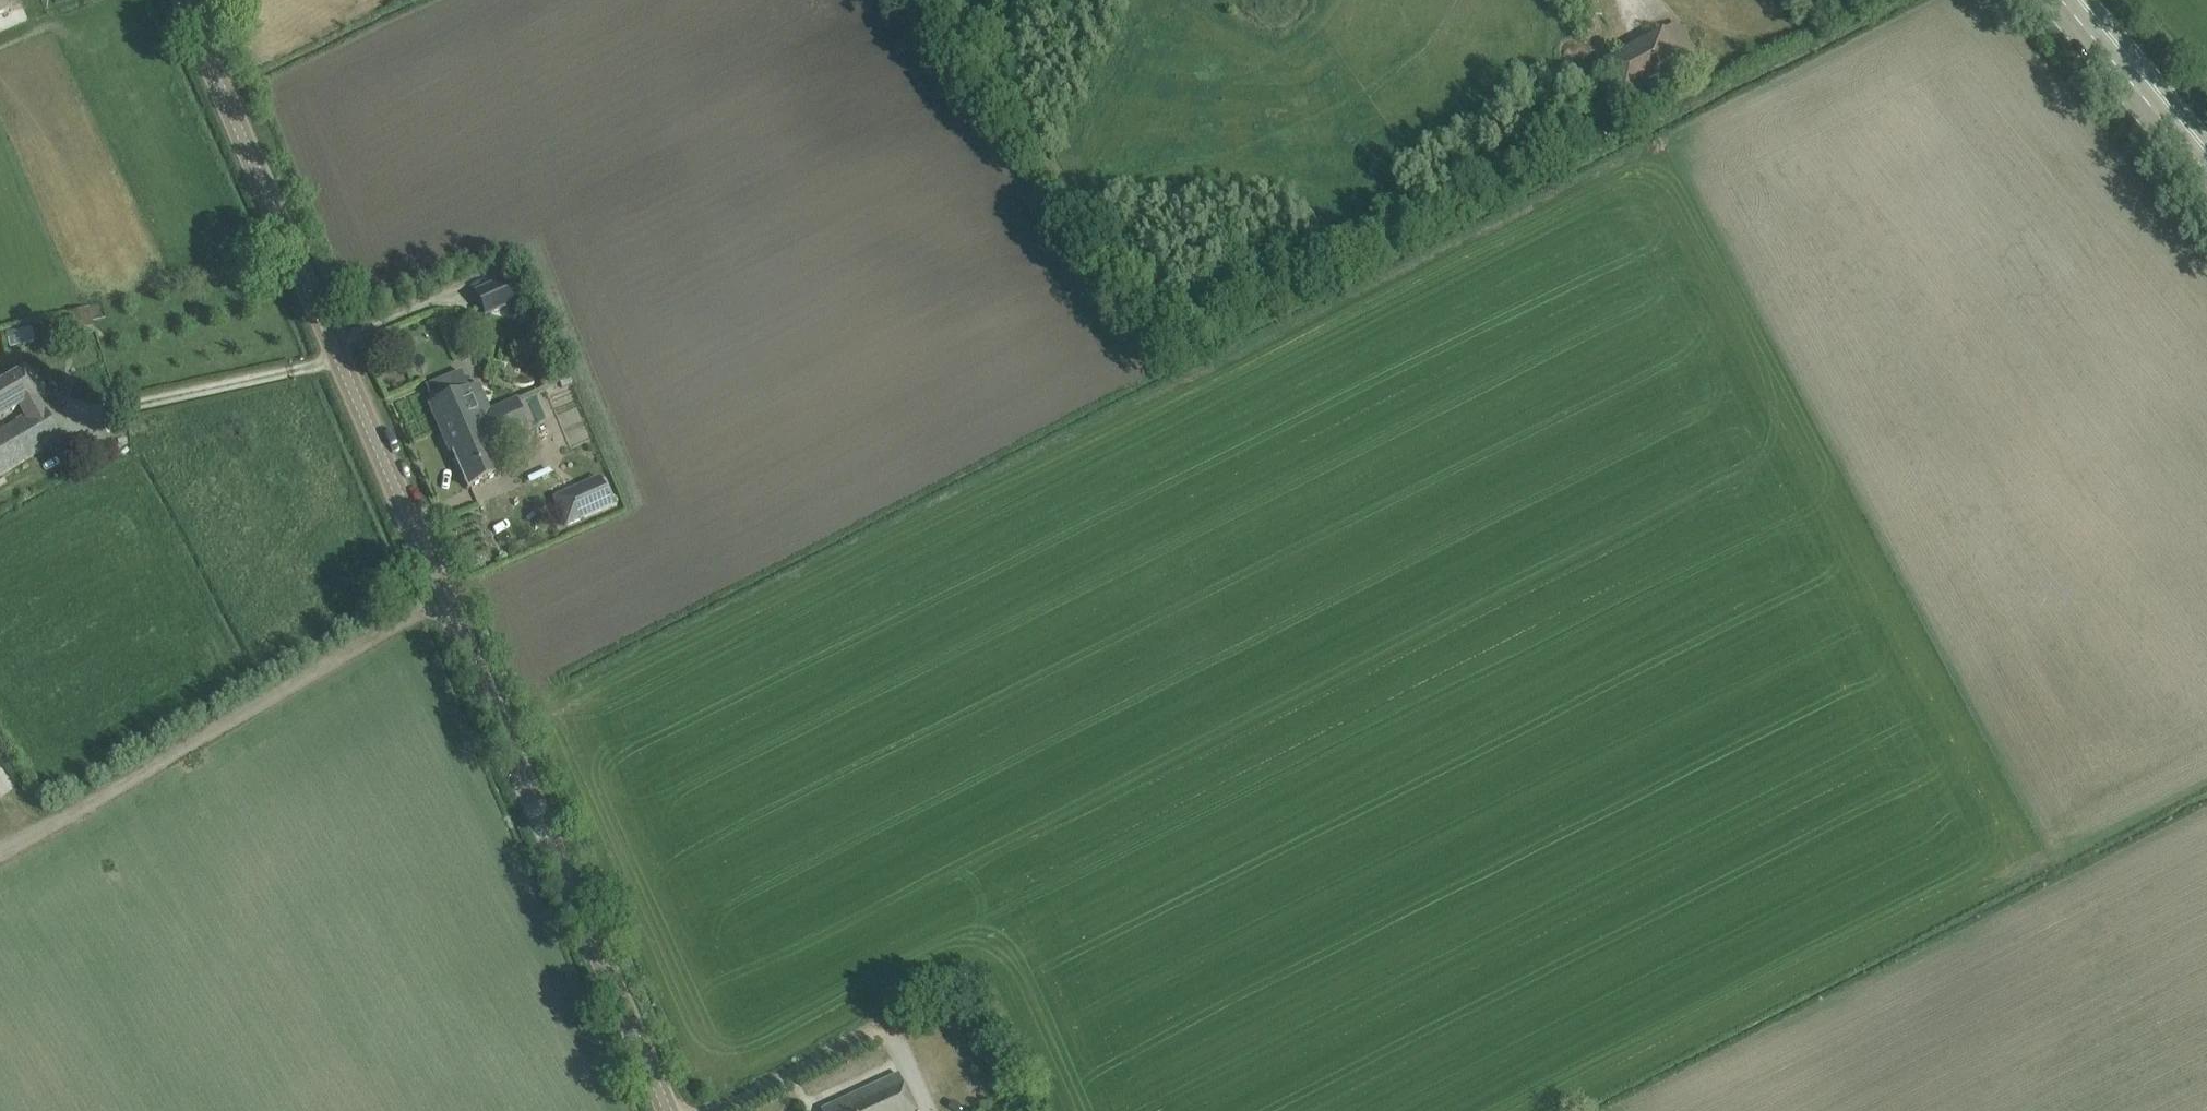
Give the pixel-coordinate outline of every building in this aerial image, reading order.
[(9,11),(4,0),(0,0),(0,15),(9,11)] [(1599,61),(1626,113),(1654,99),(1655,100),(1691,81),(1665,28),(1599,61)] [(485,317),(511,307),(510,311),(527,314),(517,289),(510,292),(504,279),(474,291),(485,317)] [(43,451),(62,440),(21,371),(0,384),(0,419),(20,407),(26,417),(0,432),(0,477),(43,451)] [(439,430),(488,408),(478,384),(467,389),(461,372),(425,387),(433,404),(428,406),(439,430)] [(468,489),(488,480),(501,474),(489,447),(529,429),(516,399),(489,411),(488,408),(439,430),(449,454),(452,453),(468,489)] [(552,497),(566,528),(614,506),(600,476),(552,497)] [(900,1075),(824,1110),(917,1110),(900,1075)]
